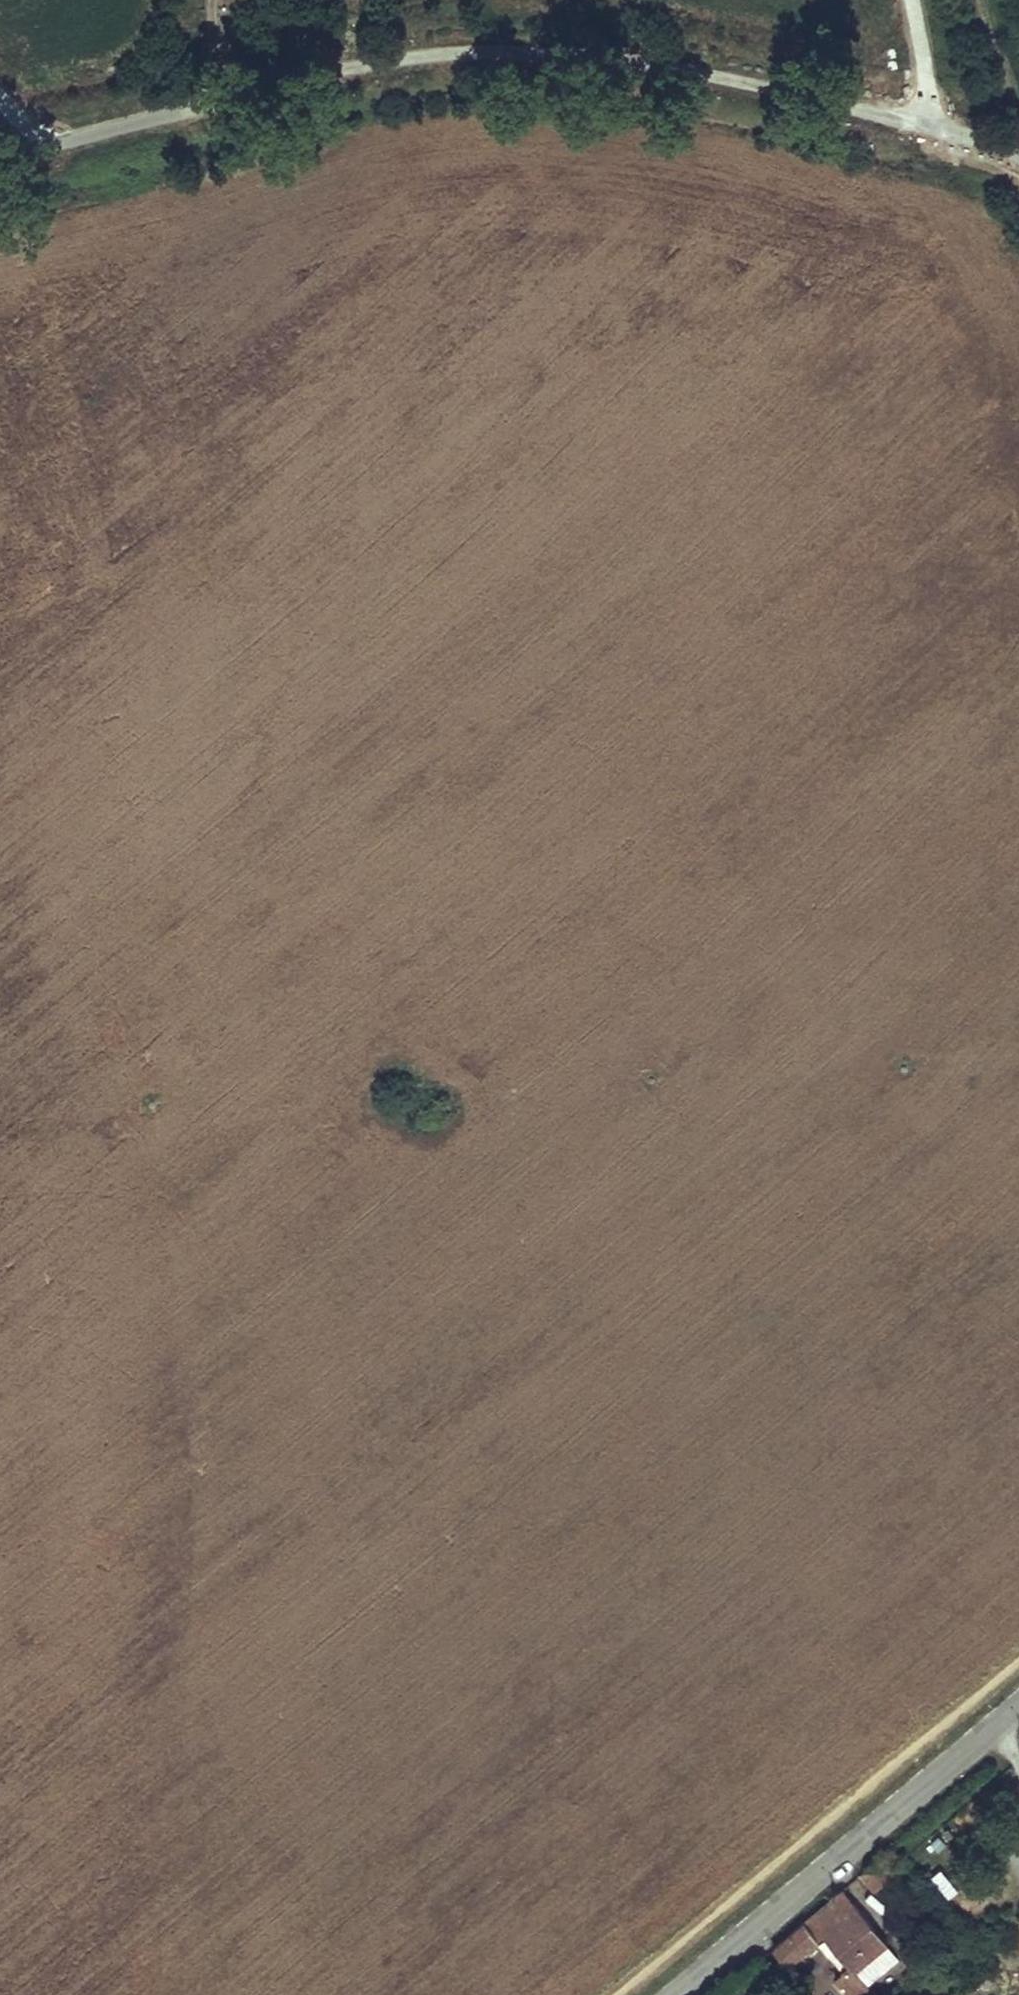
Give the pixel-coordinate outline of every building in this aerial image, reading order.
[(423,1117),(430,1126),(443,1114),(436,1106),(423,1117)] [(892,1870),(899,1864),(888,1851),(862,1875),(876,1891),(895,1874),(892,1870)] [(852,1994),(856,1994),(869,1985),(855,1968),(887,1941),(843,1890),(775,1947),(788,1964),(825,1934),(837,1950),(832,1955),(845,1970),(837,1976),(852,1994)] [(855,1968),(869,1985),(899,1956),(887,1941),(855,1968)]
